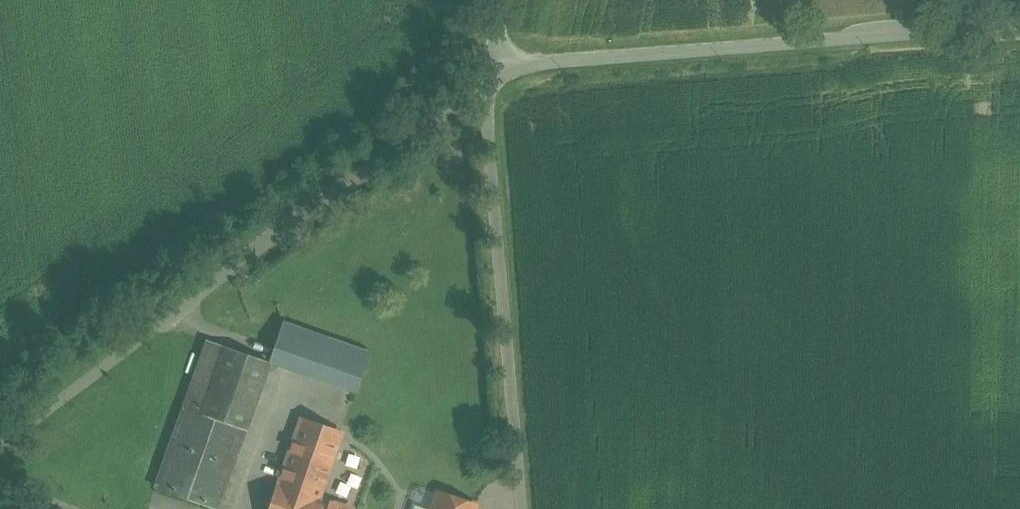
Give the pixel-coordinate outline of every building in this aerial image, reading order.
[(208,340),(184,408),(201,414),(225,346),(208,340)] [(270,362),(225,346),(201,414),(246,430),(270,362)] [(201,414),(184,408),(156,487),(218,508),(246,430),(201,414)] [(340,435),(302,421),(280,485),(318,499),(318,498),(340,435)] [(279,485),(271,508),(350,508),(318,498),(318,499),(280,485),(279,485)] [(433,508),(474,508),(475,506),(439,494),(433,508)]
